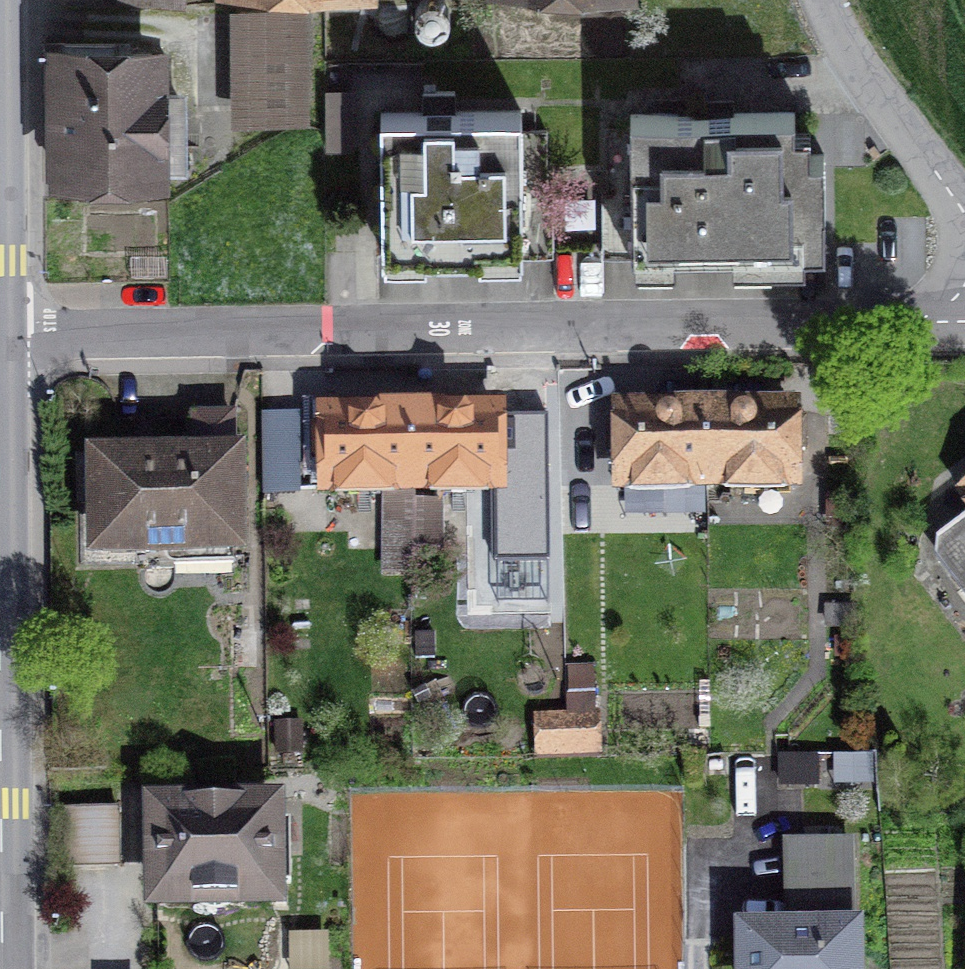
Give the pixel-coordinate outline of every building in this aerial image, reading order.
[(306,106),(306,10),(240,11),(241,106),(306,106)] [(64,44),(65,171),(184,171),(183,107),(164,107),(164,91),(152,91),(151,53),(130,53),(129,43),(64,44)] [(348,91),(327,91),(328,148),(349,147),(348,91)] [(521,110),(381,112),(383,252),(553,250),(552,190),(547,190),(546,130),(521,130),(521,110)] [(603,249),(825,247),(824,154),(795,154),(794,112),(630,114),(630,129),(606,129),(607,191),(602,191),(603,249)] [(792,409),(706,410),(707,484),(793,483),(792,450),(805,450),(804,408),(792,409)] [(621,485),(707,484),(706,410),(608,411),(609,452),(621,452),(621,485)] [(268,490),(303,489),(301,411),(266,412),(268,490)] [(411,414),(412,488),(497,486),(497,453),(509,453),(509,412),(497,412),(411,414)] [(326,457),(327,490),(412,488),(411,414),(314,416),(314,457),(326,457)] [(99,503),(99,547),(234,544),(233,416),(194,416),(195,460),(80,461),(81,503),(99,503)] [(942,544),(940,558),(964,591),(964,526),(942,544)] [(595,717),(567,718),(568,750),(596,749),(595,717)] [(539,719),(540,751),(568,750),(567,718),(539,719)] [(778,756),(778,776),(809,776),(809,756),(778,756)] [(272,807),(156,808),(157,899),(193,898),(214,908),(226,905),(235,898),(273,898),(272,807)] [(66,810),(67,867),(119,866),(118,809),(66,810)] [(848,842),(801,843),(803,935),(747,936),(748,968),(852,968),(848,842)]
